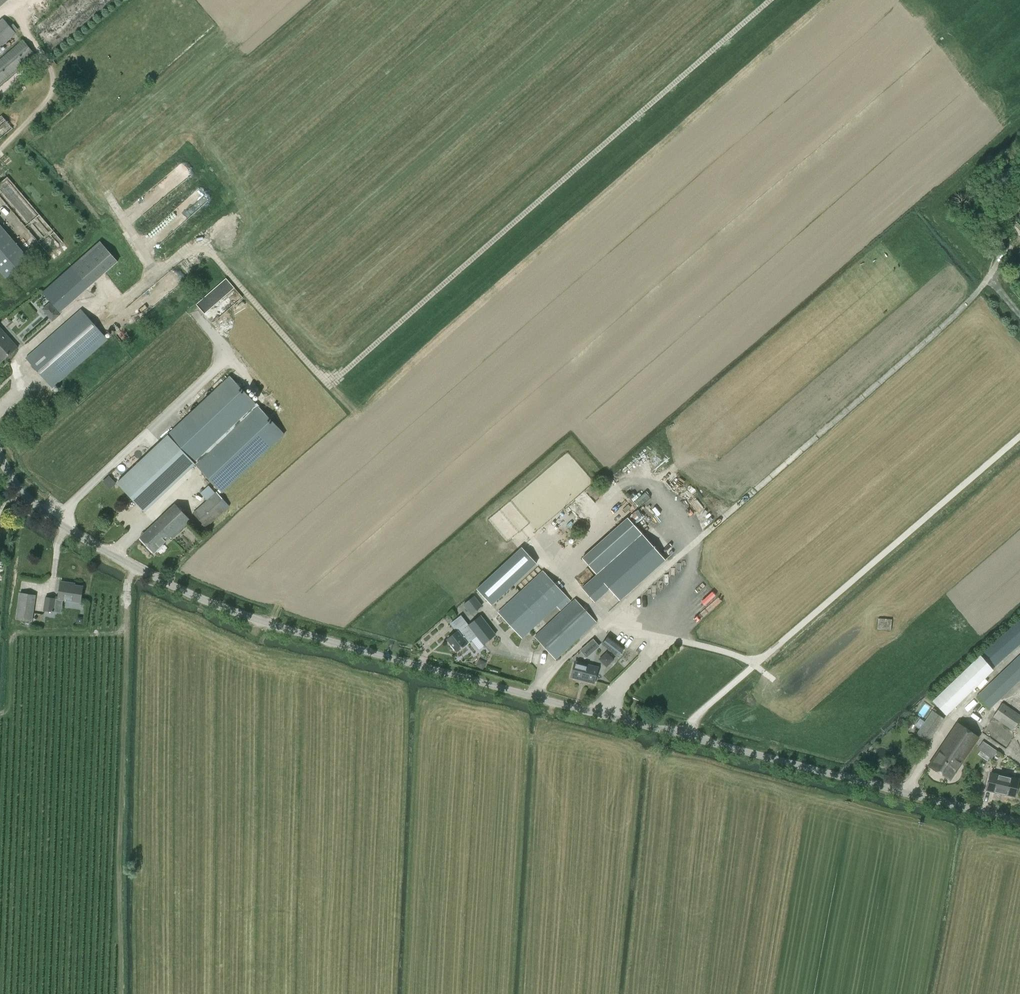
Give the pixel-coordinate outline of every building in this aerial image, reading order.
[(16,34),(15,33),(18,30),(13,24),(10,27),(3,20),(0,22),(0,47),(16,34)] [(35,56),(23,42),(0,62),(0,87),(35,56)] [(4,130),(7,133),(14,127),(2,114),(0,116),(0,134),(4,130)] [(0,224),(0,271),(6,279),(29,259),(0,224)] [(100,242),(71,268),(43,293),(59,311),(116,261),(100,242)] [(228,278),(197,302),(212,321),(239,301),(235,296),(239,293),(228,278)] [(53,388),(108,340),(81,310),(26,358),(53,388)] [(57,311),(49,318),(53,322),(60,315),(57,311)] [(1,362),(17,348),(0,329),(0,360),(1,362)] [(231,375),(169,435),(117,483),(145,512),(196,464),(223,492),(286,433),(231,375)] [(103,481),(111,489),(117,483),(110,475),(103,481)] [(216,492),(193,513),(206,528),(229,507),(216,492)] [(631,501),(619,512),(625,518),(636,507),(631,501)] [(173,539),(191,521),(176,504),(141,537),(156,552),(171,537),(173,539)] [(590,566),(597,574),(583,587),(595,600),(609,587),(621,599),(665,558),(642,533),(627,516),(582,557),(590,566)] [(537,564),(522,548),(477,589),(492,605),(537,564)] [(567,596),(544,571),(499,612),(522,637),(556,606),(560,611),(571,600),(567,596)] [(81,603),(83,587),(70,585),(70,583),(62,582),(59,599),(46,597),(44,611),(54,612),(56,603),(63,603),(63,600),(81,603)] [(32,621),(36,596),(20,593),(17,619),(32,621)] [(474,596),(463,605),(471,614),(482,605),(474,596)] [(556,659),(597,621),(576,599),(536,636),(556,659)] [(469,625),(477,635),(478,636),(484,644),(496,633),(481,615),(469,625)] [(458,632),(449,640),(458,651),(472,640),(477,635),(469,625),(461,616),(451,624),(458,632)] [(891,619),(878,618),(877,629),(890,630),(891,619)] [(980,655),(980,656),(933,701),(946,715),(993,670),(992,669),(1019,644),(1019,620),(980,655)] [(477,635),(472,640),(479,649),(484,645),(483,644),(484,644),(478,636),(477,635)] [(624,649),(608,636),(602,645),(618,657),(624,649)] [(594,637),(581,649),(588,657),(601,645),(594,637)] [(607,666),(615,659),(608,651),(600,658),(607,666)] [(1019,680),(1019,655),(978,696),(990,709),(1019,680)] [(486,662),(481,660),(479,660),(476,665),(483,669),(486,662)] [(595,682),(599,667),(576,661),(572,677),(595,682)] [(1019,721),(1019,716),(1002,704),(993,717),(1013,731),(1019,721)] [(928,742),(944,719),(936,713),(937,711),(934,710),(917,735),(928,742)] [(950,780),(979,738),(958,723),(929,765),(950,780)] [(978,754),(983,758),(987,761),(990,757),(991,758),(996,751),(984,743),(979,750),(980,751),(978,754)] [(1014,796),(1018,779),(991,773),(987,790),(1014,796)]
